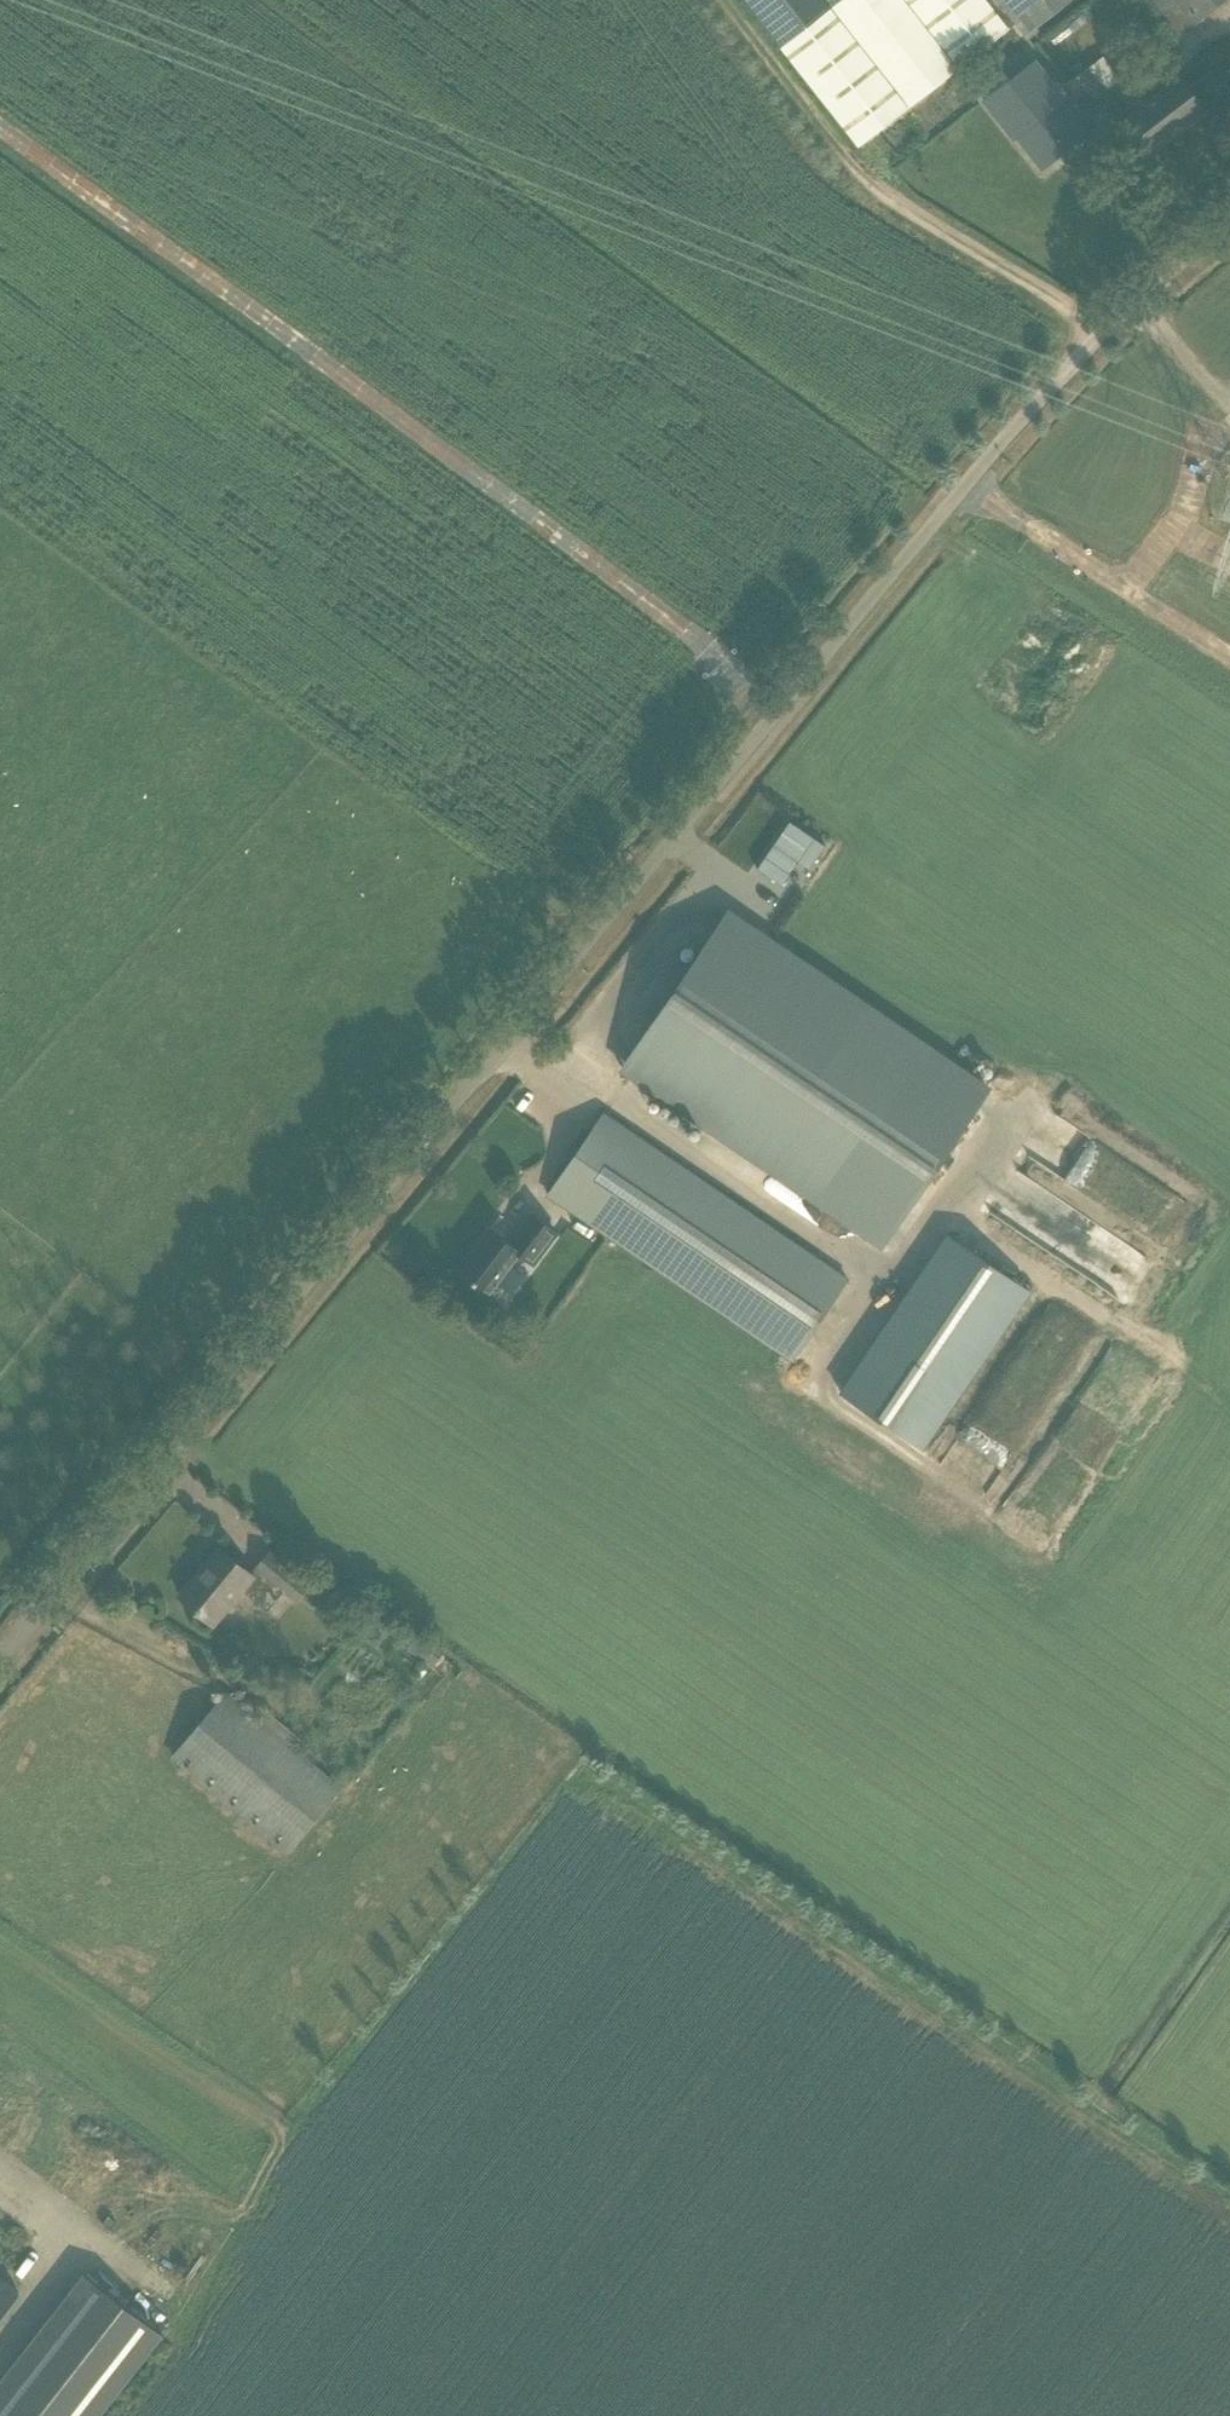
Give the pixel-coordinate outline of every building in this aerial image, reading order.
[(781,47),(858,147),(1017,23),(1026,35),(1071,0),(743,0),(781,47)] [(1180,37),(1227,0),(1152,0),(1180,37)] [(1035,60),(985,100),(1015,139),(1018,136),(1043,169),(1088,134),(1062,101),(1065,99),(1035,60)] [(1090,114),(1111,99),(1089,69),(1068,84),(1090,114)] [(1178,78),(1127,118),(1140,136),(1138,138),(1142,144),(1145,142),(1153,152),(1205,113),(1178,78)] [(790,821),(758,869),(781,885),(795,865),(797,861),(810,870),(826,846),(790,821)] [(691,966),(671,953),(638,1001),(658,1015),(622,1068),(883,1245),(988,1090),(727,913),(691,966)] [(846,1280),(747,1212),(603,1114),(548,1195),(791,1361),(846,1280)] [(458,1272),(489,1295),(521,1254),(533,1263),(556,1233),(533,1215),(511,1245),(490,1229),(458,1272)] [(948,1234),(840,1393),(922,1450),(1031,1291),(948,1234)] [(219,1549),(181,1596),(215,1624),(244,1589),(268,1609),(285,1589),(295,1597),(307,1584),(270,1554),(252,1576),(219,1549)] [(269,1712),(261,1722),(227,1693),(174,1756),(288,1851),(341,1788),(291,1747),(298,1738),(269,1712)] [(0,2382),(0,2415),(98,2415),(162,2334),(85,2274),(0,2382)] [(19,2292),(0,2277),(0,2316),(19,2292)]
